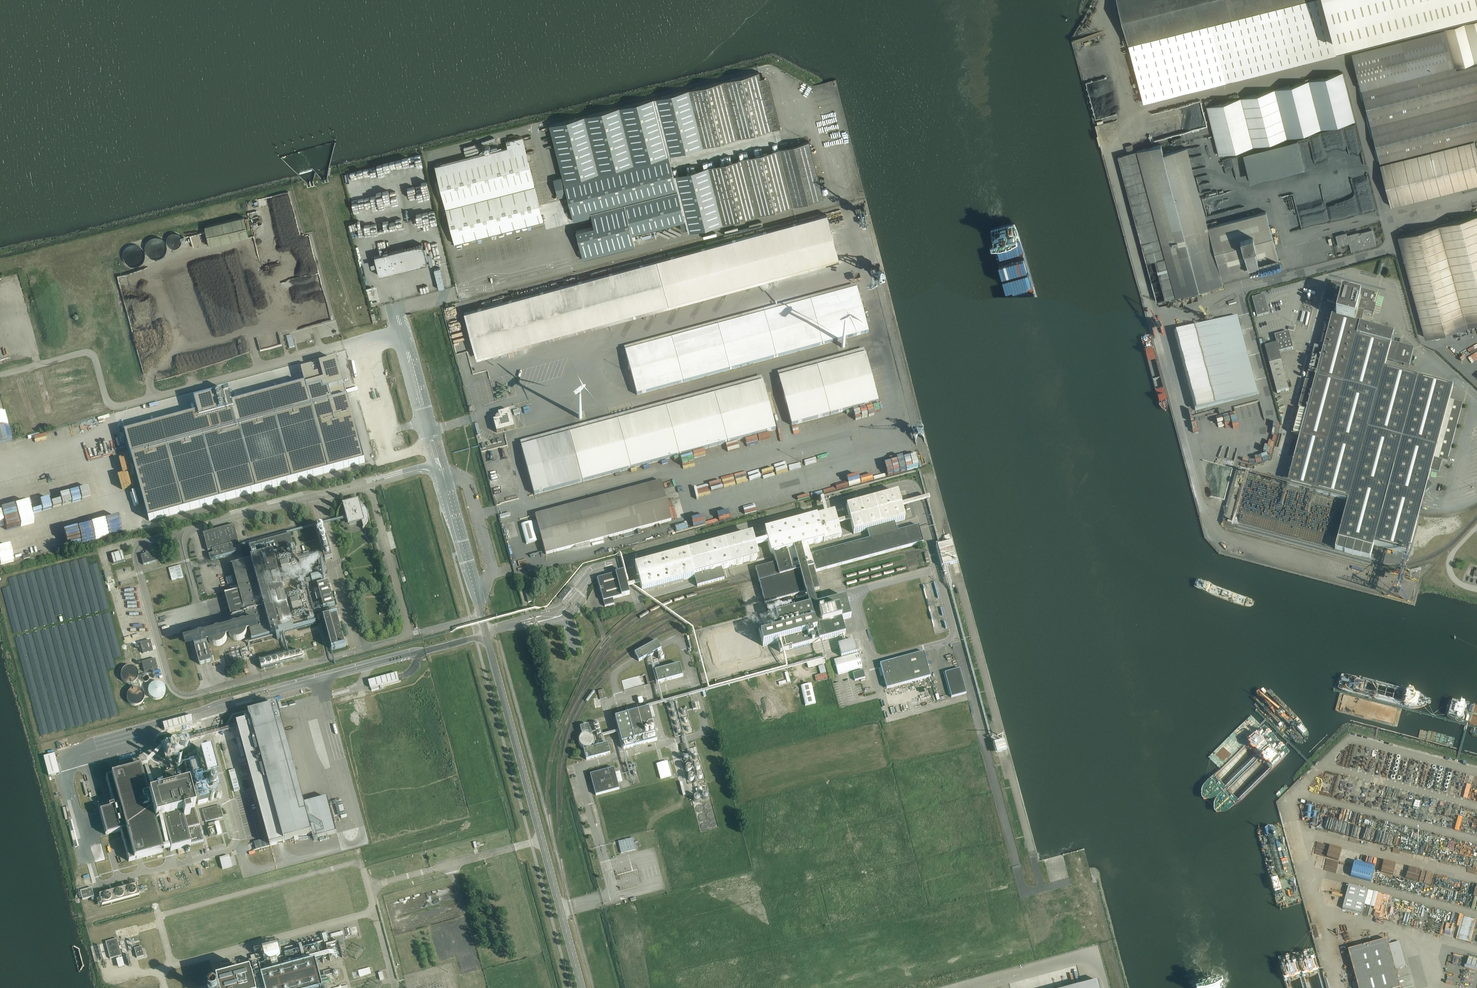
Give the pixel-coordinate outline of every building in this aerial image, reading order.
[(1338,54),(1336,46),(1325,0),(1117,0),(1144,103),(1338,54)] [(1351,52),(1361,88),(1380,163),(1476,138),(1476,63),(1457,69),(1456,67),(1476,62),(1476,19),(1448,27),(1351,52)] [(1083,69),(1084,76),(1098,72),(1097,68),(1095,69),(1094,66),(1083,69)] [(1219,155),(1355,120),(1343,72),(1207,106),(1219,155)] [(1103,92),(1089,96),(1090,102),(1105,99),(1103,92)] [(654,98),(549,125),(562,177),(553,179),(558,197),(566,195),(573,221),(591,216),(594,226),(576,231),(583,259),(635,246),(633,241),(636,241),(635,236),(632,237),(632,235),(685,221),(673,175),(668,155),(654,98)] [(1182,117),(1186,128),(1191,127),(1187,115),(1182,117)] [(435,165),(454,243),(454,244),(455,244),(454,243),(543,221),(544,221),(544,220),(543,221),(542,216),(523,143),(521,143),(519,138),(506,141),(507,147),(439,164),(435,165)] [(483,148),(500,144),(500,142),(488,145),(487,139),(482,140),(483,148)] [(1476,184),(1476,153),(1474,140),(1380,164),(1391,206),(1476,184)] [(1164,154),(1161,144),(1137,150),(1137,151),(1118,156),(1157,301),(1176,296),(1223,284),(1221,274),(1278,258),(1266,211),(1208,227),(1200,196),(1187,148),(1164,154)] [(1287,195),(1291,210),(1297,209),(1293,193),(1287,195)] [(826,214),(464,312),(476,355),(480,354),(838,257),(837,254),(853,250),(850,241),(835,245),(828,219),(826,214)] [(1398,236),(1425,337),(1467,326),(1467,327),(1467,326),(1476,323),(1476,214),(1398,236)] [(209,246),(249,236),(243,216),(204,226),(209,246)] [(1376,244),(1372,229),(1361,232),(1361,233),(1358,234),(1358,232),(1347,235),(1346,232),(1336,235),(1339,246),(1349,243),(1351,251),(1376,244)] [(1335,246),(1332,247),(1332,251),(1327,252),(1327,255),(1336,254),(1335,246)] [(403,248),(375,255),(379,275),(427,263),(426,259),(425,253),(405,258),(403,248)] [(440,267),(434,268),(439,288),(444,287),(440,267)] [(1288,465),(1287,468),(1292,469),(1289,479),(1287,484),(1348,500),(1335,549),(1345,552),(1344,552),(1361,557),(1361,556),(1370,558),(1374,545),(1409,554),(1419,514),(1425,493),(1432,486),(1428,482),(1431,470),(1439,473),(1442,461),(1447,462),(1462,404),(1449,401),(1453,387),(1418,377),(1385,368),(1387,360),(1409,366),(1414,348),(1391,342),(1394,333),(1387,332),(1388,329),(1382,327),(1381,330),(1361,325),(1364,312),(1373,314),(1375,306),(1374,305),(1377,294),(1372,293),(1332,282),(1329,293),(1327,293),(1325,301),(1335,304),(1331,319),(1326,318),(1319,348),(1323,349),(1323,351),(1314,349),(1306,379),(1315,381),(1314,383),(1305,381),(1298,407),(1307,410),(1307,412),(1297,409),(1291,434),(1300,436),(1292,466),(1288,465)] [(852,290),(625,352),(637,395),(868,332),(863,314),(879,310),(876,300),(861,305),(857,289),(852,290)] [(1264,295),(1252,298),(1257,316),(1268,313),(1264,295)] [(1195,410),(1258,394),(1237,316),(1174,333),(1195,410)] [(1281,361),(1279,353),(1293,348),(1289,332),(1274,336),(1276,343),(1264,346),(1269,364),(1277,393),(1289,390),(1281,361)] [(289,348),(295,346),(292,335),(286,336),(289,348)] [(865,354),(778,377),(780,382),(791,425),(873,403),(878,402),(869,369),(885,365),(882,355),(867,360),(865,354)] [(137,433),(123,437),(146,520),(362,463),(334,361),(298,371),(302,388),(288,393),(286,388),(279,390),(281,394),(252,402),(250,397),(244,399),(245,404),(230,408),(226,393),(192,402),(196,417),(180,422),(179,417),(172,419),(173,424),(144,432),(143,427),(136,429),(137,433)] [(469,379),(487,375),(485,369),(473,371),(474,372),(468,373),(469,379)] [(534,495),(539,493),(776,430),(763,382),(521,447),(534,495)] [(497,433),(514,428),(510,411),(498,414),(499,416),(497,417),(495,419),(496,420),(493,421),(497,433)] [(797,456),(801,455),(799,445),(787,447),(790,462),(798,460),(797,456)] [(788,455),(777,458),(780,472),(792,469),(791,464),(790,464),(788,455)] [(764,463),(766,472),(778,469),(776,460),(764,463)] [(691,496),(702,493),(697,472),(685,475),(691,496)] [(838,474),(827,476),(828,484),(840,482),(838,474)] [(825,477),(813,480),(815,487),(827,484),(825,477)] [(546,554),(550,553),(672,520),(661,481),(535,515),(546,554)] [(794,487),(798,486),(797,484),(786,486),(787,493),(795,491),(794,487)] [(785,488),(773,489),(774,498),(786,496),(785,488)] [(771,491),(760,493),(761,501),(773,499),(771,491)] [(897,532),(894,522),(905,520),(901,507),(897,493),(846,507),(853,534),(867,530),(870,539),(810,555),(808,546),(841,537),(834,510),(826,513),(766,529),(776,563),(755,569),(756,573),(758,578),(760,584),(761,590),(764,599),(765,604),(819,589),(818,584),(816,576),(815,572),(923,543),(918,526),(897,532)] [(758,494),(747,497),(748,502),(759,499),(758,494)] [(357,502),(356,500),(356,502),(355,502),(354,502),(352,501),(351,501),(350,502),(349,502),(348,502),(347,502),(346,503),(345,503),(344,504),(343,504),(342,505),(341,506),(340,507),(339,508),(338,509),(338,510),(338,511),(337,511),(337,513),(336,514),(337,515),(337,514),(338,513),(338,512),(338,511),(339,510),(339,509),(340,508),(341,507),(342,506),(343,505),(344,504),(350,523),(361,520),(363,528),(362,529),(363,529),(363,528),(364,527),(365,527),(366,526),(366,525),(367,524),(367,523),(367,522),(368,521),(368,520),(368,519),(368,518),(368,517),(368,516),(368,515),(368,514),(367,513),(367,512),(367,511),(366,510),(366,509),(365,508),(365,507),(364,507),(364,506),(363,506),(363,505),(361,504),(360,504),(359,503),(358,503),(357,502)] [(532,522),(521,525),(526,544),(537,541),(532,522)] [(235,548),(234,544),(239,543),(234,525),(203,533),(208,551),(212,550),(214,554),(209,555),(210,560),(241,551),(240,547),(235,548)] [(325,561),(333,559),(324,526),(316,528),(325,561)] [(724,579),(722,569),(759,559),(752,533),(634,565),(642,592),(694,577),(697,587),(724,579)] [(247,632),(250,631),(253,641),(311,625),(316,624),(296,549),(294,549),(290,535),(249,546),(253,560),(233,566),(240,591),(225,595),(232,618),(246,615),(248,625),(245,625),(244,624),(242,623),(240,622),(238,622),(236,622),(233,623),(232,624),(230,625),(229,626),(228,628),(228,630),(225,631),(224,630),(223,629),(221,628),(219,627),(218,627),(216,627),(214,628),(212,628),(211,630),(209,631),(208,633),(208,634),(208,635),(205,636),(205,634),(192,637),(193,640),(184,642),(186,649),(195,646),(200,665),(212,662),(207,643),(209,642),(210,643),(212,645),(213,645),(215,646),(216,646),(218,646),(220,646),(222,645),(223,644),(225,642),(226,640),(226,638),(227,637),(230,636),(231,637),(232,639),(233,639),(234,640),(236,640),(237,640),(238,640),(240,640),(242,640),(244,638),(245,637),(246,635),(247,634),(247,632)] [(113,564),(124,561),(121,552),(111,555),(113,564)] [(156,561),(153,552),(140,555),(143,565),(156,561)] [(321,584),(317,568),(310,570),(314,584),(317,583),(324,609),(335,606),(335,605),(329,583),(329,582),(321,584)] [(605,607),(610,605),(614,604),(613,599),(630,594),(624,572),(602,577),(597,579),(605,607)] [(562,599),(570,590),(567,587),(559,597),(562,599)] [(820,641),(845,634),(841,620),(851,617),(845,597),(776,616),(778,626),(759,631),(763,646),(777,642),(780,652),(820,641)] [(346,646),(337,615),(338,615),(338,614),(323,618),(323,619),(324,619),(332,649),(332,650),(346,646)] [(150,640),(139,643),(142,654),(153,651),(150,640)] [(649,657),(653,655),(653,654),(661,649),(659,644),(657,641),(634,653),(636,656),(639,661),(647,657),(648,658),(649,657)] [(841,657),(856,653),(853,641),(838,645),(841,657)] [(231,662),(244,658),(244,656),(249,655),(247,648),(228,653),(231,662)] [(261,669),(299,659),(303,658),(302,651),(259,662),(261,669)] [(887,689),(930,677),(923,652),(880,664),(887,689)] [(838,675),(862,668),(858,653),(834,660),(838,675)] [(808,668),(825,664),(823,657),(806,662),(808,668)] [(157,668),(154,658),(141,662),(143,672),(157,668)] [(658,683),(682,676),(679,665),(655,671),(658,683)] [(821,678),(827,677),(824,665),(818,667),(821,678)] [(951,697),(966,694),(959,669),(945,673),(951,697)] [(863,670),(853,673),(855,680),(865,678),(863,670)] [(397,673),(368,681),(370,688),(371,690),(379,688),(378,686),(399,680),(397,673)] [(147,691),(147,694),(148,696),(150,698),(152,699),(154,700),(157,700),(159,699),(161,698),(163,696),(164,694),(165,691),(164,689),(163,686),(162,685),(160,683),(157,682),(155,682),(152,683),(150,684),(148,686),(147,688),(147,691)] [(805,706),(816,703),(811,684),(800,686),(805,706)] [(600,699),(606,698),(604,689),(598,691),(600,699)] [(250,720),(231,725),(234,738),(240,736),(270,848),(313,837),(314,840),(337,833),(327,798),(304,804),(278,707),(249,714),(250,720)] [(624,749),(657,740),(648,708),(626,714),(615,717),(624,749)] [(164,730),(193,722),(191,715),(162,723),(164,730)] [(588,725),(580,727),(582,734),(587,732),(591,733),(588,725)] [(593,747),(593,745),(594,743),(595,740),(594,738),(593,736),(591,734),(591,733),(587,732),(582,734),(580,736),(579,738),(578,740),(579,743),(580,745),(581,747),(583,748),(586,760),(610,753),(607,743),(593,747)] [(1004,741),(994,743),(997,753),(1006,750),(1004,741)] [(186,742),(162,748),(163,754),(165,761),(190,754),(188,748),(186,742)] [(198,756),(205,780),(216,778),(209,753),(198,756)] [(191,758),(185,760),(187,771),(188,771),(190,778),(198,776),(198,772),(195,773),(191,758)] [(1427,766),(1437,769),(1439,763),(1429,760),(1427,766)] [(667,761),(656,764),(660,779),(671,776),(667,761)] [(113,802),(98,805),(106,835),(121,831),(128,861),(162,852),(154,821),(162,820),(170,851),(203,842),(192,804),(190,796),(187,786),(178,789),(176,783),(168,785),(169,791),(147,797),(141,771),(147,769),(145,764),(139,766),(139,768),(106,777),(113,802)] [(147,778),(161,774),(158,764),(147,767),(148,771),(146,772),(147,778)] [(590,774),(596,795),(619,789),(614,768),(590,774)] [(190,782),(193,798),(198,797),(198,801),(202,800),(202,798),(206,798),(202,780),(190,782)] [(219,806),(202,810),(205,821),(222,817),(219,806)] [(1328,846),(1329,840),(1312,837),(1311,844),(1328,846)] [(633,838),(618,841),(621,853),(636,849),(633,838)] [(406,868),(417,865),(415,856),(404,859),(406,868)] [(1355,861),(1351,876),(1370,881),(1374,866),(1355,861)] [(136,885),(99,895),(102,906),(139,896),(136,885)] [(1320,888),(1322,895),(1325,894),(1335,891),(1333,885),(1320,888)] [(1374,892),(1349,885),(1342,909),(1362,914),(1364,905),(1370,906),(1374,892)] [(91,888),(80,891),(82,900),(94,896),(91,888)] [(1420,912),(1419,918),(1410,916),(1411,910),(1403,908),(1400,921),(1420,925),(1423,913),(1420,912)] [(1476,919),(1476,914),(1451,908),(1445,932),(1472,938),(1473,934),(1476,935),(1476,929),(1475,928),(1476,919)] [(1399,935),(1388,938),(1394,964),(1405,962),(1399,935)] [(105,942),(110,959),(121,956),(117,939),(105,942)] [(1348,950),(1356,981),(1352,982),(1354,987),(1358,987),(1400,987),(1395,969),(1388,945),(1387,940),(1348,950)] [(331,943),(331,946),(312,950),(313,954),(335,949),(334,943),(331,943)] [(281,955),(278,945),(263,949),(265,958),(266,959),(271,961),(274,973),(261,976),(265,987),(323,987),(316,961),(285,970),(280,971),(277,959),(281,955)] [(134,948),(136,958),(144,956),(141,947),(134,948)] [(354,974),(371,970),(369,964),(357,966),(358,968),(352,969),(354,974)] [(218,982),(220,987),(255,987),(252,973),(218,982)]
